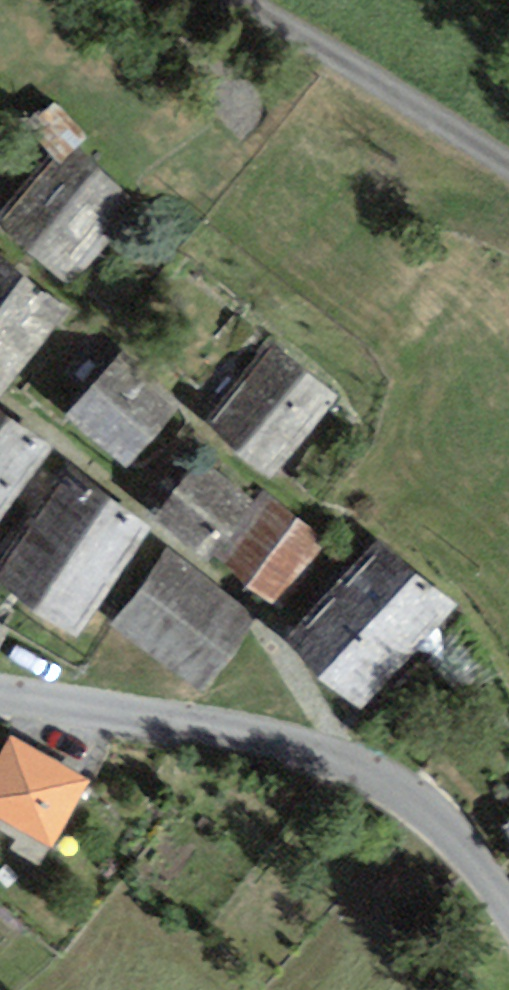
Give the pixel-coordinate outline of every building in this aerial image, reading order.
[(56,102),(30,131),(51,160),(60,168),(76,149),(90,132),(56,102)] [(0,220),(0,225),(66,281),(136,200),(76,149),(60,168),(51,160),(0,220)] [(0,256),(0,395),(69,308),(0,256)] [(273,345),(208,426),(273,477),(337,396),(273,345)] [(124,352),(62,418),(127,467),(175,407),(124,352)] [(51,453),(0,416),(0,524),(51,453)] [(198,460),(157,515),(221,566),(264,510),(255,503),(198,460)] [(0,561),(0,584),(77,637),(153,527),(65,467),(0,561)] [(264,491),(255,503),(264,510),(221,566),(273,605),(325,538),(264,491)] [(283,642),(319,675),(415,572),(379,539),(283,642)] [(256,618),(167,551),(110,625),(199,693),(256,618)] [(453,608),(415,572),(319,675),(357,711),(453,608)] [(0,756),(0,819),(51,849),(90,782),(11,736),(0,756)] [(500,824),(508,840),(508,819),(500,824)]
